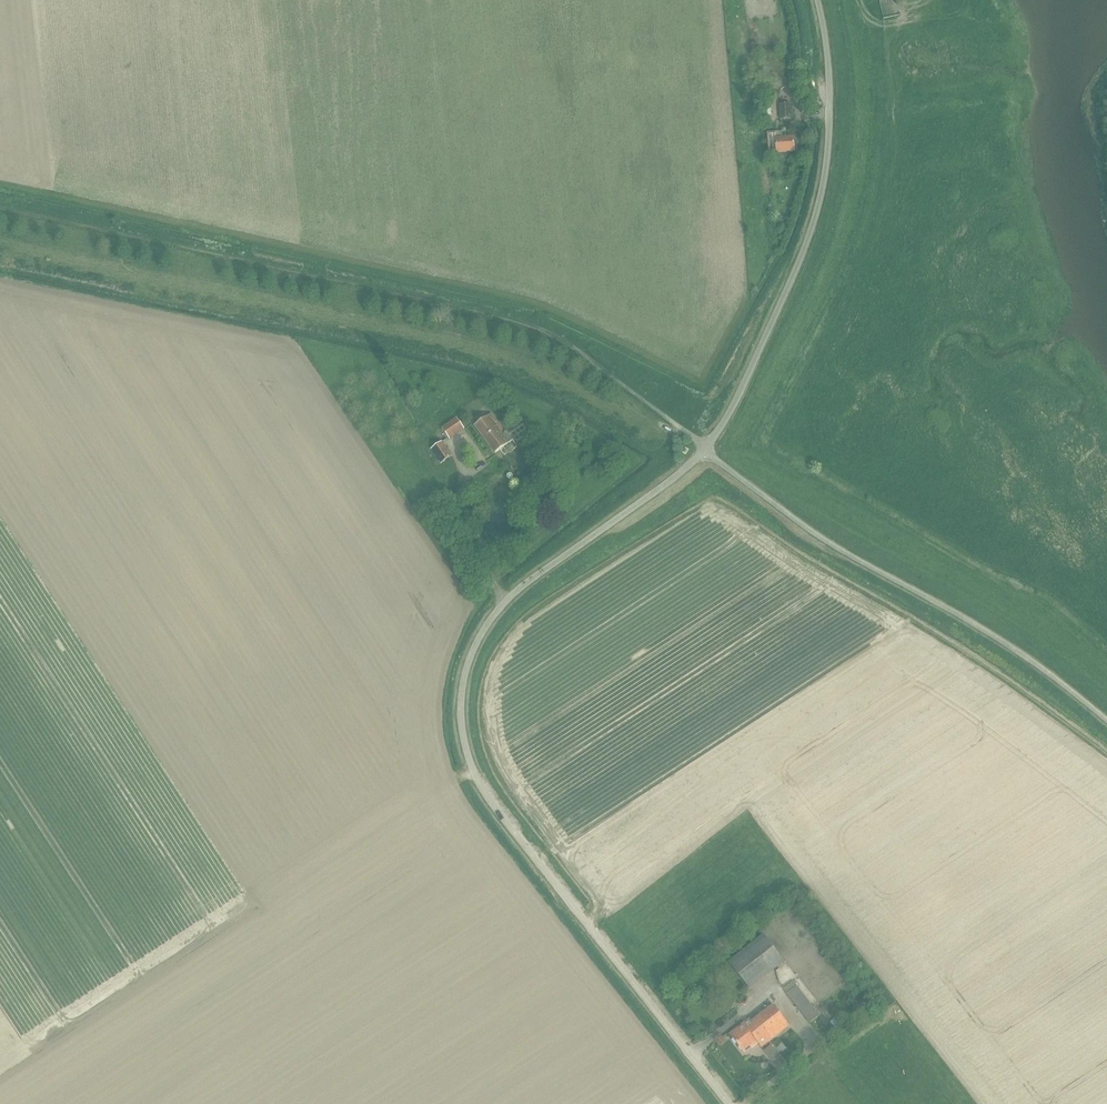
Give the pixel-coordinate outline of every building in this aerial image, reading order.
[(761,118),(772,117),(771,100),(760,101),(761,118)] [(781,120),(791,119),(790,104),(779,105),(781,120)] [(769,154),(795,151),(794,137),(777,139),(776,133),(768,133),(769,154)] [(495,453),(513,440),(506,431),(504,432),(491,414),(475,425),(495,453)] [(450,439),(464,429),(456,418),(442,428),(450,439)] [(442,441),(431,449),(441,463),(452,456),(442,441)] [(784,961),(763,934),(728,962),(749,988),(784,961)] [(824,1018),(811,1002),(797,984),(787,993),(814,1026),(824,1018)] [(761,1046),(790,1023),(774,1003),(732,1036),(743,1050),(756,1040),(761,1046)] [(780,1069),(787,1064),(771,1045),(765,1050),(780,1069)]
